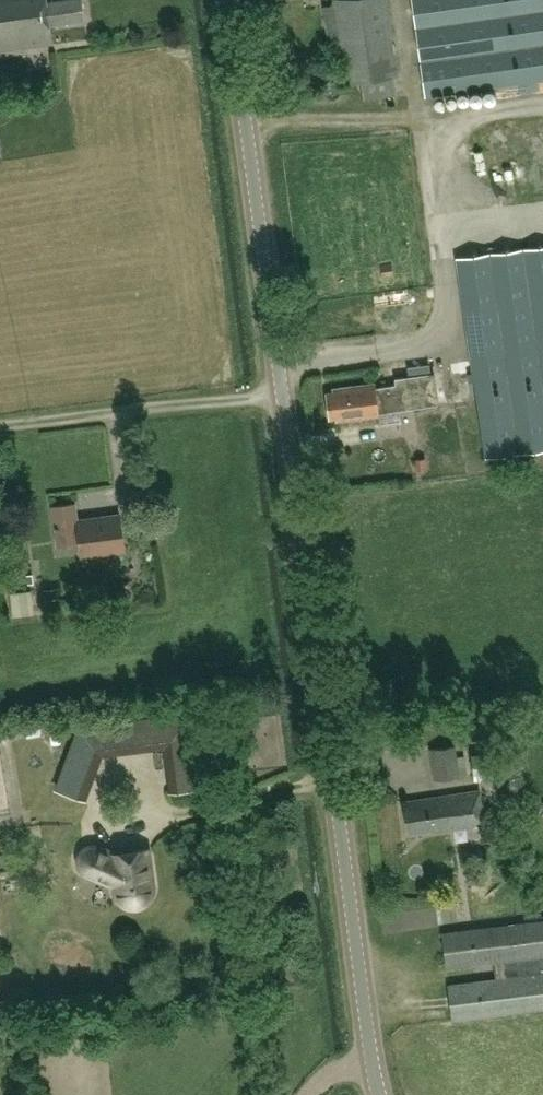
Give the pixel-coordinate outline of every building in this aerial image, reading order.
[(53,43),(51,27),(85,22),(82,0),(0,0),(0,50),(53,43)] [(339,30),(346,82),(362,80),(394,75),(396,75),(385,0),(334,0),(335,3),(339,30)] [(426,95),(542,79),(542,0),(412,0),(426,95)] [(326,32),(339,30),(335,3),(324,5),(326,32)] [(396,93),(394,75),(362,80),(364,98),(396,93)] [(529,110),(509,110),(509,122),(529,121),(529,110)] [(457,257),(473,367),(485,457),(542,449),(542,245),(457,257)] [(380,416),(379,413),(448,403),(443,371),(394,378),(395,383),(376,386),(375,381),(332,387),(333,392),(326,392),(329,418),(336,417),(337,422),(380,416)] [(76,502),(52,505),(57,545),(80,542),(81,554),(124,550),(120,515),(77,519),(76,502)] [(95,749),(171,739),(177,789),(172,790),(173,791),(199,788),(189,716),(92,730),(95,749)] [(430,748),(433,779),(460,776),(456,745),(430,748)] [(500,771),(496,750),(483,752),(472,753),(474,774),(500,771)] [(403,801),(408,833),(484,822),(480,790),(403,801)] [(148,899),(150,895),(150,894),(151,890),(151,886),(146,849),(111,854),(95,847),(85,872),(116,884),(116,891),(118,895),(119,899),(120,900),(123,902),(126,904),(128,905),(131,906),(135,906),(137,906),(141,905),(144,903),(145,902),(148,899)] [(442,933),(447,967),(494,961),(497,979),(449,985),(453,1019),(542,1008),(542,920),(442,933)]
